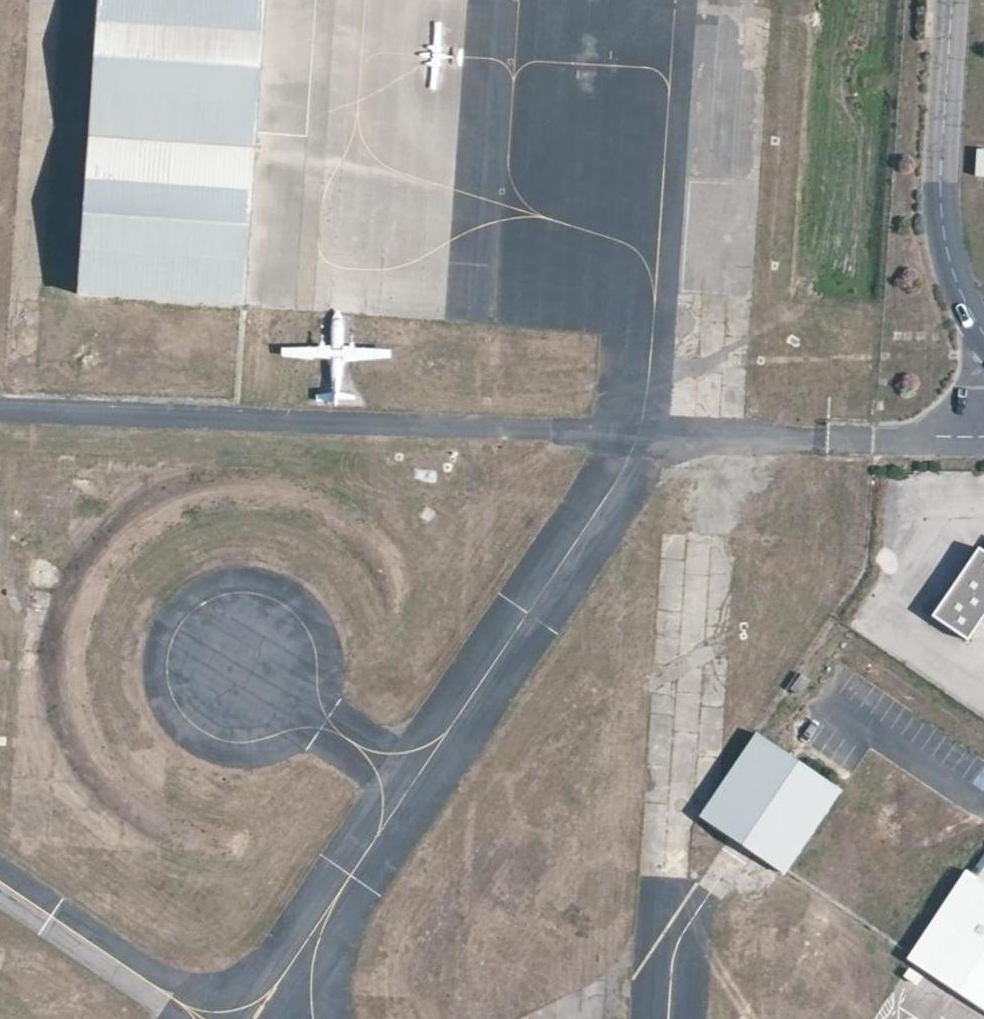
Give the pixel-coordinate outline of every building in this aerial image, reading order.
[(81,294),(237,304),(247,305),(266,0),(100,0),(81,294)] [(979,549),(933,617),(968,641),(983,617),(983,552),(979,549)] [(756,733),(696,818),(728,838),(759,858),(781,873),(838,791),(756,733)] [(907,958),(983,1012),(983,859),(973,875),(964,871),(907,958)]
